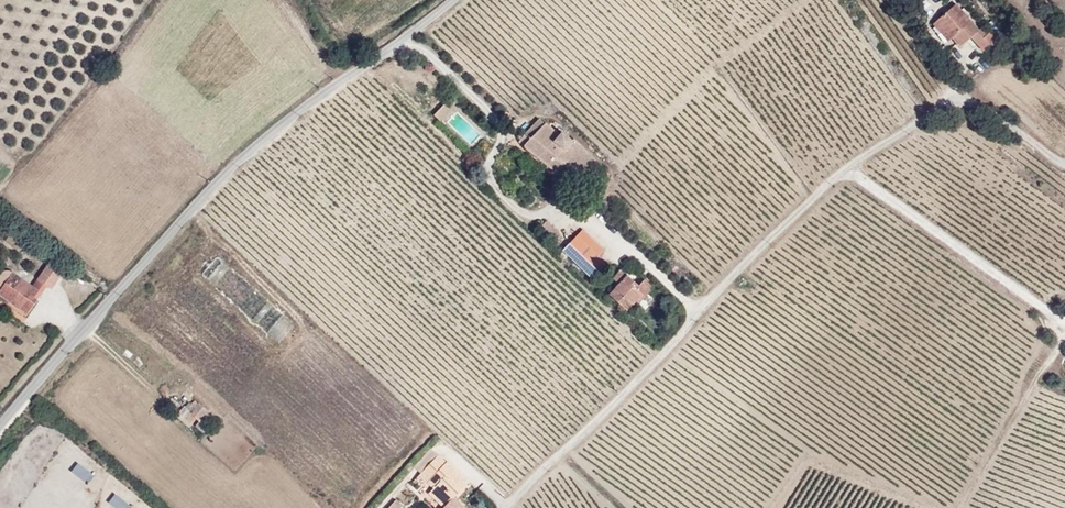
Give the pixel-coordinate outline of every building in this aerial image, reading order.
[(990,18),(980,7),(975,0),(972,0),(957,12),(972,32),(990,18)] [(972,32),(957,12),(951,17),(966,36),(972,32)] [(989,29),(1003,18),(998,12),(984,23),(989,29)] [(995,36),(1009,26),(1003,18),(989,29),(995,36)] [(1000,50),(1016,37),(1008,27),(993,40),(1000,50)] [(448,103),(433,118),(439,125),(454,109),(448,103)] [(602,165),(578,145),(577,143),(565,133),(561,138),(538,120),(521,139),(516,146),(520,149),(519,151),(547,175),(543,180),(558,193),(570,179),(590,195),(594,190),(601,195),(609,185),(596,173),(602,165)] [(596,173),(609,185),(614,178),(601,167),(596,173)] [(6,219),(0,226),(0,234),(10,243),(20,232),(6,219)] [(539,232),(552,244),(557,238),(554,232),(546,224),(539,232)] [(597,242),(581,227),(576,233),(592,248),(597,242)] [(592,248),(576,233),(561,248),(584,270),(599,255),(592,248)] [(40,293),(53,279),(39,266),(26,280),(40,293)] [(29,293),(4,271),(1,270),(0,270),(0,294),(21,312),(30,302),(25,298),(29,293)] [(639,287),(621,272),(612,282),(618,287),(609,298),(627,315),(633,309),(636,311),(654,291),(644,282),(639,287)] [(187,405),(188,400),(184,397),(181,396),(179,396),(178,399),(173,400),(177,406),(181,408),(184,407),(187,405)] [(196,420),(205,411),(198,405),(189,414),(196,420)] [(453,498),(468,483),(446,461),(444,463),(437,456),(426,466),(435,474),(429,479),(435,485),(429,490),(426,493),(441,507),(462,507),(463,507),(453,498)] [(416,476),(429,490),(435,485),(429,479),(435,474),(426,466),(416,476)]
